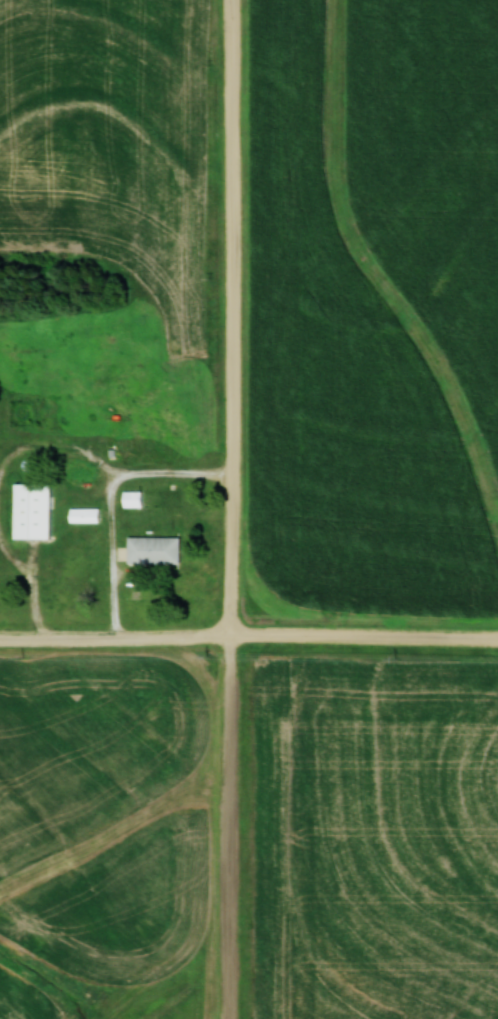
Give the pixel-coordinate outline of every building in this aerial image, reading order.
[(56,484),(20,484),(20,540),(56,540),(56,484)] [(146,490),(127,490),(127,507),(146,507),(146,490)] [(72,508),(72,522),(103,522),(103,508),(72,508)] [(184,563),(184,537),(132,537),(132,563),(184,563)]
